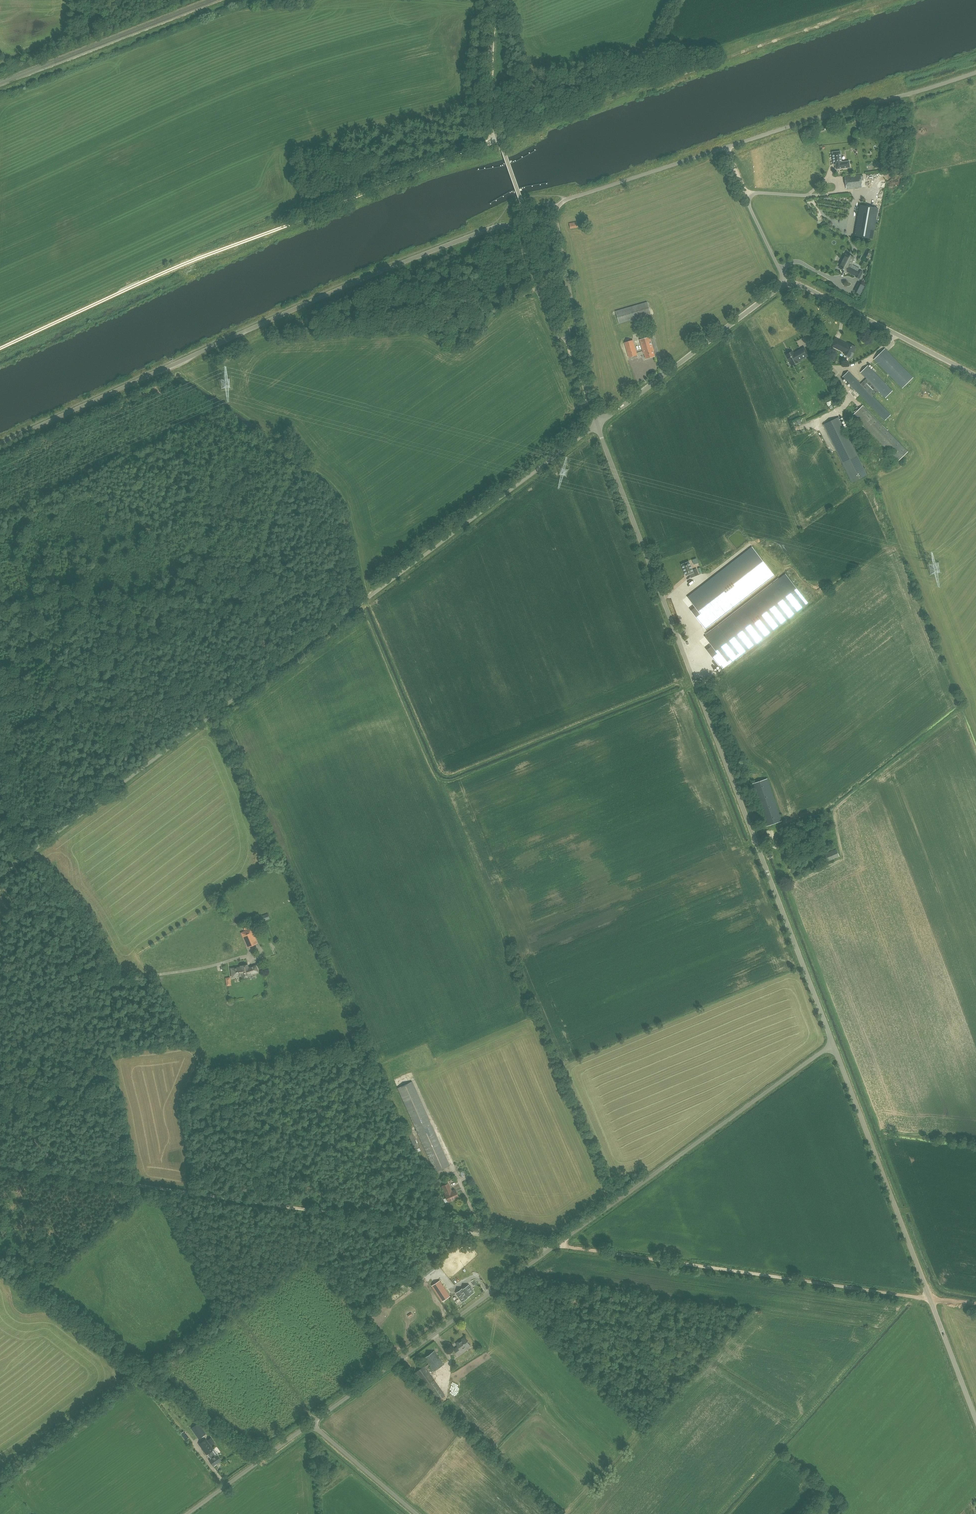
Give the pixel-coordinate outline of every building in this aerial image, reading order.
[(841,151),(832,152),(834,165),(840,164),(840,168),(850,167),(849,161),(846,161),(846,163),(842,163),(841,151)] [(846,189),(862,187),(861,175),(845,177),(846,189)] [(878,208),(860,205),(855,236),(873,239),(878,208)] [(857,275),(861,277),(864,271),(860,269),(859,271),(852,267),(853,266),(851,265),(855,257),(847,253),(841,266),(844,268),(843,270),(847,272),(848,270),(850,271),(850,272),(853,273),(857,275)] [(849,281),(847,287),(860,293),(863,287),(849,281)] [(619,323),(651,314),(647,302),(616,311),(619,323)] [(653,350),(654,350),(650,337),(640,339),(644,353),(646,359),(655,356),(653,350)] [(836,338),(832,345),(844,352),(843,353),(852,357),(854,353),(853,353),(856,347),(848,343),(847,345),(845,344),(846,344),(836,338)] [(625,342),(629,357),(637,355),(633,340),(625,342)] [(787,354),(786,355),(787,356),(787,355),(790,360),(793,361),(795,364),(798,362),(797,360),(805,356),(801,349),(794,353),(792,351),(791,352),(790,351),(789,351),(788,352),(787,353),(787,354)] [(949,414),(885,349),(874,359),(902,388),(901,389),(903,391),(896,397),(935,436),(949,423),(945,418),(949,414)] [(868,365),(860,372),(866,378),(885,398),(893,390),(868,365)] [(861,383),(849,371),(842,377),(885,420),(891,414),(873,396),(861,383)] [(878,391),(866,378),(861,383),(873,396),(878,391)] [(898,461),(908,451),(863,405),(853,415),(898,461)] [(867,474),(838,418),(824,425),(852,481),(867,474)] [(750,547),(685,597),(692,607),(688,610),(703,630),(772,576),(750,547)] [(689,561),(682,564),(686,575),(694,572),(696,575),(699,574),(697,569),(693,570),(689,561)] [(808,602),(785,573),(704,636),(716,651),(711,655),(721,669),(808,602)] [(794,816),(780,775),(767,780),(782,822),(794,816)] [(837,849),(825,853),(829,861),(839,856),(837,849)] [(241,933),(248,947),(257,943),(251,928),(241,933)] [(241,967),(231,968),(232,977),(242,976),(242,977),(249,976),(249,975),(258,971),(256,965),(250,967),(248,968),(247,965),(240,966),(241,967)] [(435,1172),(450,1165),(412,1081),(397,1088),(435,1172)] [(448,1202),(458,1197),(455,1190),(451,1191),(448,1183),(442,1186),(446,1193),(444,1194),(448,1202)] [(427,1271),(424,1273),(425,1275),(426,1275),(438,1266),(435,1263),(426,1270),(427,1271)] [(450,1296),(440,1280),(431,1285),(442,1301),(450,1296)] [(463,1288),(455,1293),(462,1301),(474,1292),(469,1285),(464,1288),(463,1288)] [(464,1348),(469,1344),(465,1338),(461,1341),(460,1340),(456,1343),(459,1347),(458,1348),(457,1347),(454,1349),(458,1355),(465,1350),(464,1348)] [(435,1350),(424,1358),(429,1364),(430,1366),(434,1371),(444,1364),(435,1350)] [(430,1366),(429,1364),(425,1366),(424,1366),(413,1373),(416,1378),(419,1376),(426,1386),(434,1380),(426,1368),(430,1366)] [(445,1395),(434,1380),(426,1386),(432,1393),(433,1392),(439,1399),(445,1395)] [(198,1439),(206,1433),(198,1423),(191,1428),(198,1439)] [(218,1463),(221,1461),(217,1455),(218,1454),(215,1448),(213,1449),(206,1439),(199,1444),(206,1454),(208,1453),(211,1459),(209,1460),(213,1466),(218,1462),(218,1463)]
